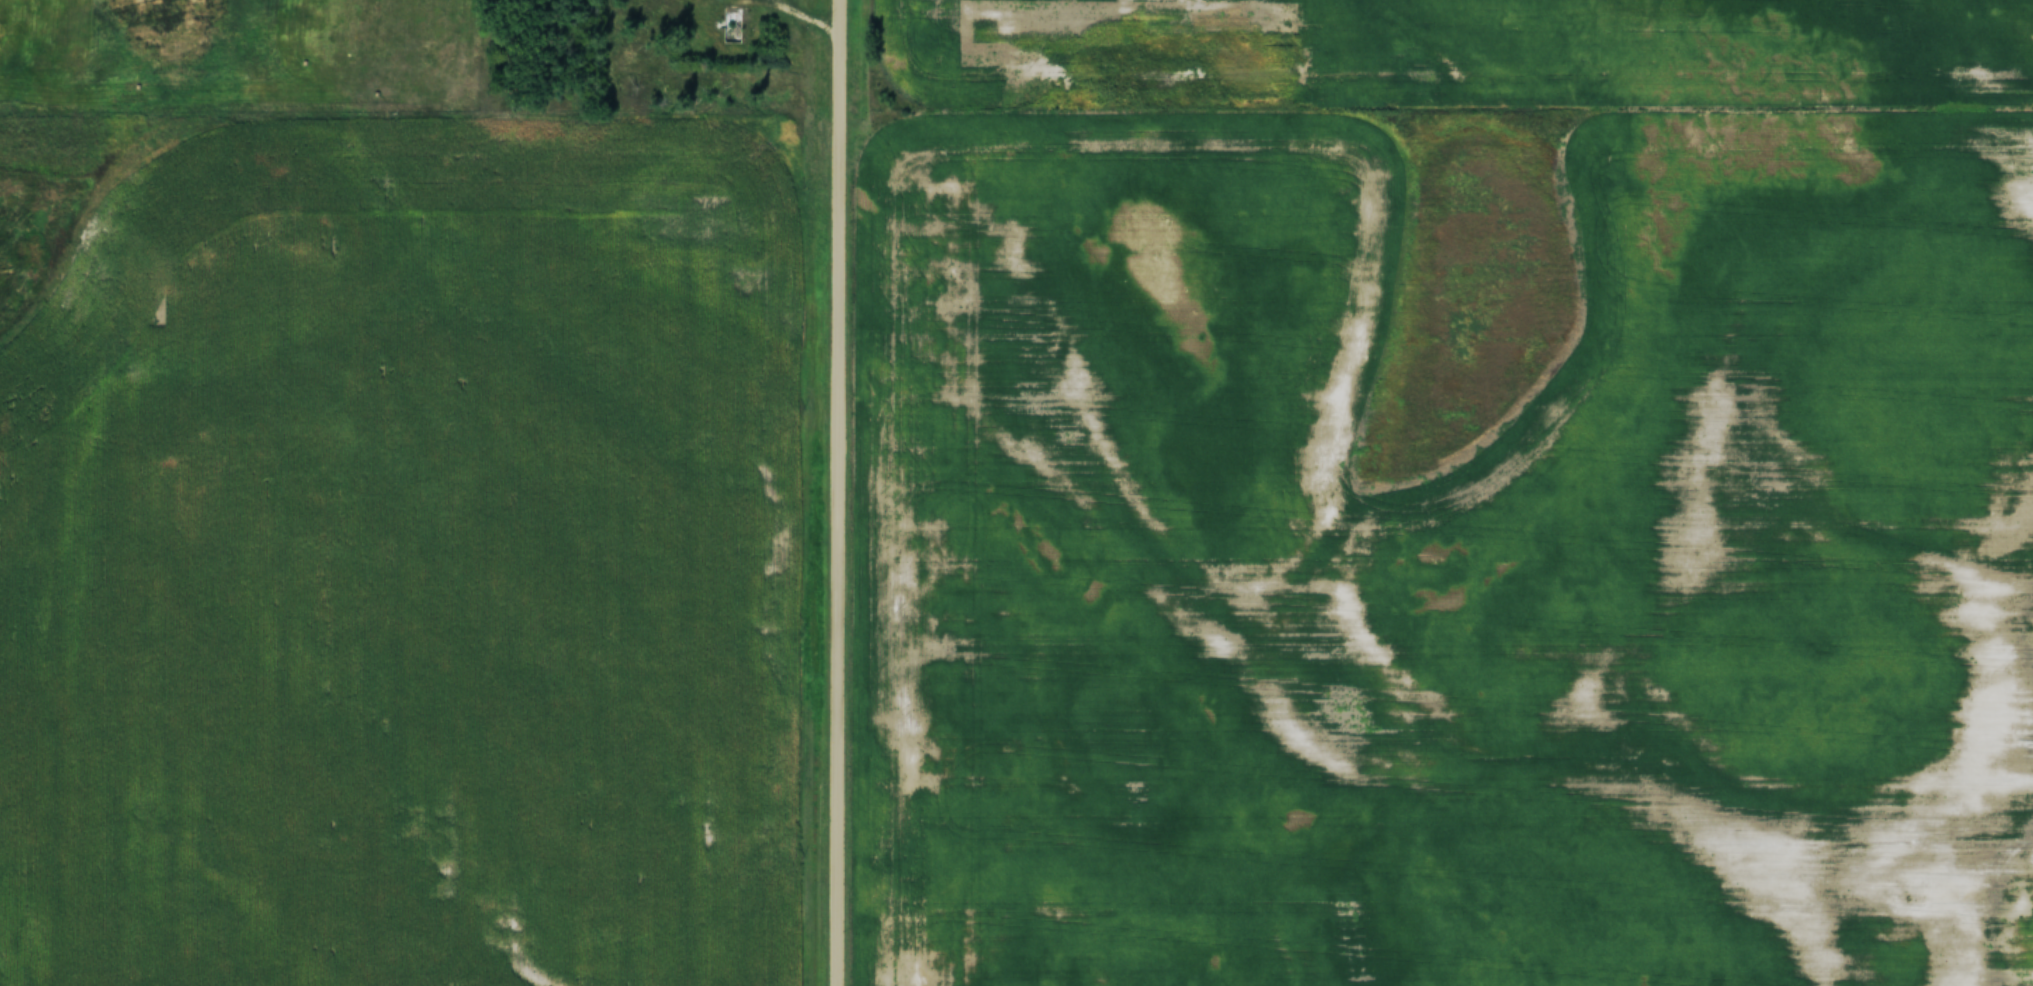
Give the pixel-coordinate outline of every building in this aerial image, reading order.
[(744,5),(726,5),(726,19),(717,19),(717,28),(725,28),(725,42),(744,42),(744,5)]
